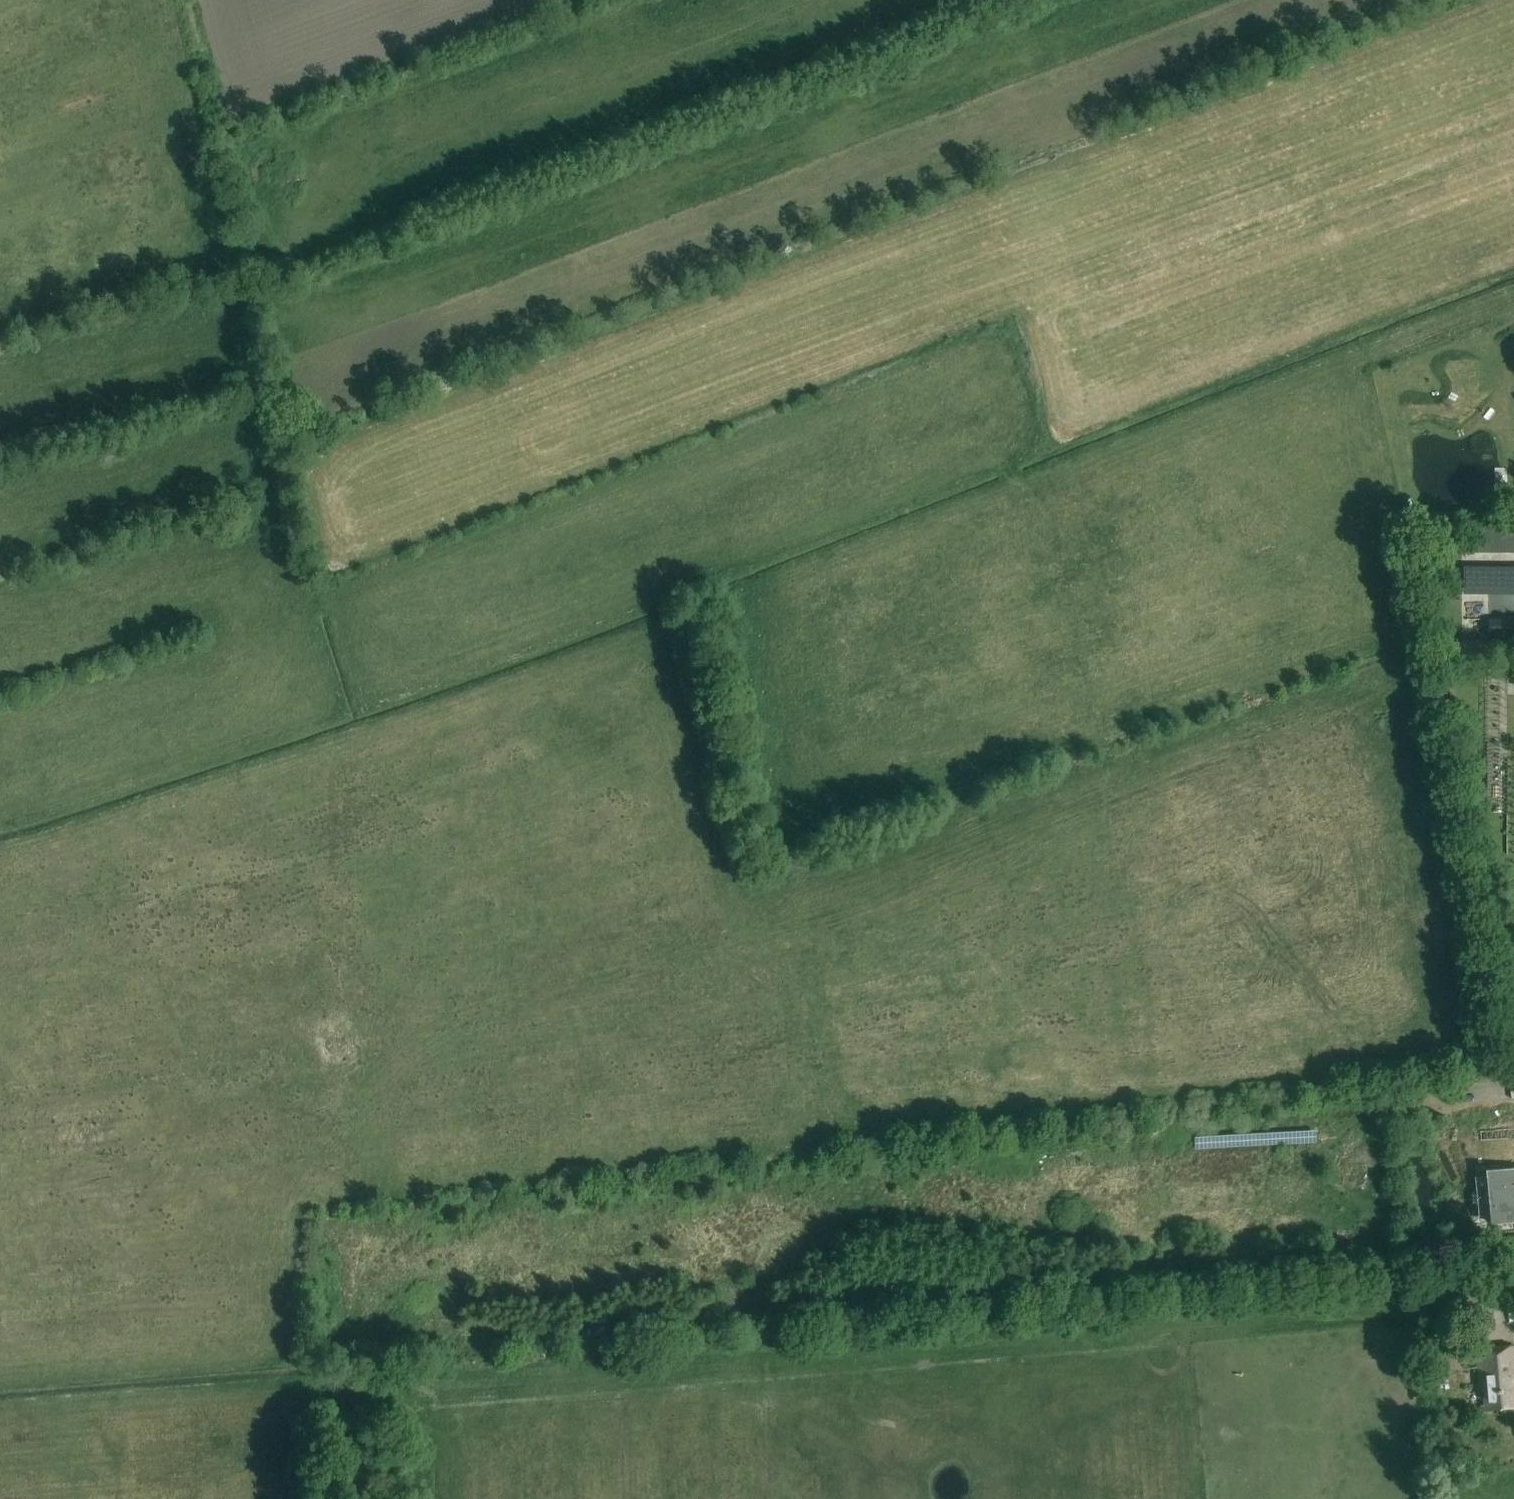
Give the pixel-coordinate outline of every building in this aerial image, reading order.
[(1488,595),(1513,595),(1513,571),(1488,571),(1488,595)] [(1489,619),(1489,639),(1513,639),(1513,619),(1489,619)] [(1486,1171),(1487,1177),(1475,1178),(1479,1221),(1490,1220),(1491,1226),(1513,1224),(1513,1169),(1486,1171)] [(1513,1404),(1511,1379),(1513,1379),(1513,1358),(1513,1341),(1474,1344),(1479,1406),(1513,1404)]
